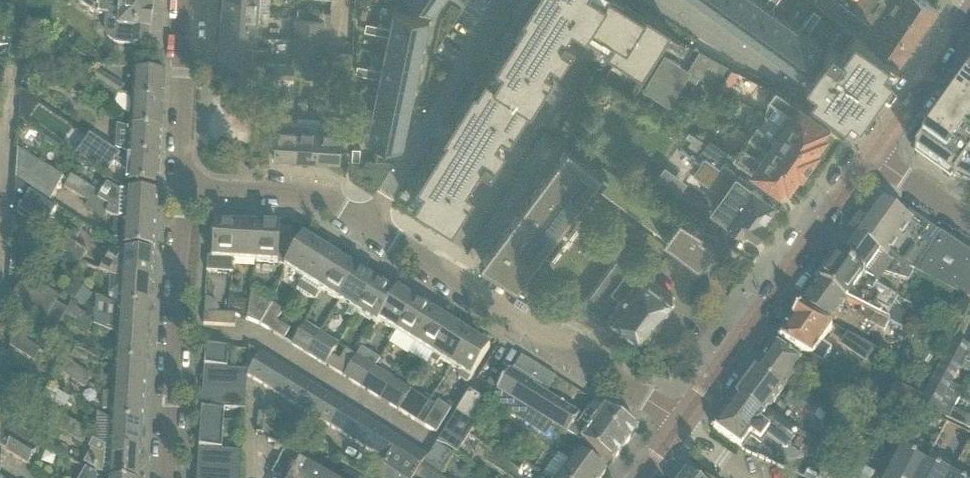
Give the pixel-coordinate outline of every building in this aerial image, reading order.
[(78,2),(97,15),(106,16),(105,27),(105,30),(106,32),(108,35),(110,38),(112,40),(115,41),(118,42),(148,45),(150,30),(152,11),(152,6),(103,1),(99,1),(98,0),(80,0),(78,2)] [(221,13),(257,15),(258,0),(222,0),(221,13)] [(406,199),(413,204),(439,220),(451,228),(473,192),(465,187),(480,164),(490,170),(504,147),(495,141),(500,132),(508,137),(552,68),(544,63),(549,54),(559,60),(574,37),(570,35),(564,31),(567,26),(571,20),(611,46),(606,54),(614,59),(641,76),(670,32),(670,31),(638,11),(625,3),(627,0),(626,0),(528,0),(510,28),(512,30),(494,60),(476,88),(473,87),(454,117),(432,153),(434,154),(415,184),(406,199)] [(433,11),(434,9),(433,9),(440,0),(418,0),(433,11)] [(711,10),(711,11),(719,0),(696,0),(711,10)] [(711,11),(712,11),(729,23),(746,0),(719,0),(711,11)] [(729,23),(746,35),(746,36),(767,7),(764,4),(758,0),(746,0),(729,23)] [(764,4),(767,7),(771,9),(777,0),(767,0),(764,4)] [(813,1),(843,24),(898,62),(899,63),(921,31),(887,7),(879,2),(871,13),(879,19),(876,22),(871,18),(868,22),(838,0),(814,0),(813,1)] [(879,2),(887,7),(921,31),(937,8),(925,0),(892,0),(891,1),(889,0),(877,0),(879,2)] [(767,7),(746,36),(747,37),(747,36),(764,48),(785,19),(785,18),(784,19),(771,9),(767,7)] [(389,27),(388,31),(424,38),(428,18),(429,16),(393,9),(392,11),(393,11),(389,27)] [(297,10),(296,17),(318,19),(330,20),(331,12),(319,11),(297,10)] [(813,10),(806,19),(813,24),(820,15),(813,10)] [(261,37),(263,15),(257,15),(221,13),(220,34),(256,36),(261,37)] [(295,17),(294,39),(322,40),(323,27),(330,27),(330,20),(318,19),(295,17)] [(785,19),(764,48),(781,61),(803,32),(799,29),(786,19),(785,19)] [(806,19),(799,29),(803,32),(806,34),(813,24),(806,19)] [(366,22),(364,30),(376,33),(377,24),(366,22)] [(377,24),(376,33),(388,35),(388,31),(389,27),(377,24)] [(843,24),(804,78),(814,85),(808,93),(853,125),(859,117),(896,64),(898,62),(843,24)] [(2,40),(10,41),(12,29),(4,28),(2,40)] [(384,51),(384,52),(420,60),(420,59),(419,59),(424,38),(388,31),(388,35),(384,51)] [(803,32),(781,61),(782,62),(782,61),(799,73),(798,74),(800,75),(800,74),(821,45),(820,44),(806,34),(803,32)] [(256,36),(220,34),(219,57),(267,60),(267,49),(255,48),(256,36)] [(301,65),(308,66),(321,67),(322,53),(322,40),(294,39),(293,65),(301,65)] [(698,49),(687,69),(688,70),(697,75),(709,55),(698,49)] [(380,69),(380,73),(415,81),(419,60),(420,60),(384,52),(383,53),(384,53),(380,69)] [(327,77),(339,78),(340,54),(329,53),(327,77)] [(340,54),(339,78),(350,78),(352,54),(340,54)] [(709,55),(697,75),(708,82),(720,61),(709,55)] [(645,88),(669,102),(688,70),(687,69),(665,56),(645,88)] [(720,61),(708,82),(719,88),(730,67),(728,66),(720,61)] [(293,65),(273,64),(273,76),(292,77),(293,65)] [(357,64),(355,73),(367,75),(369,67),(357,64)] [(292,77),(300,77),(301,65),(293,65),(292,77)] [(308,78),(308,66),(301,65),(300,77),(308,78)] [(369,67),(367,75),(379,77),(380,73),(380,69),(369,67)] [(730,67),(719,88),(725,91),(739,72),(730,67)] [(93,82),(103,88),(109,78),(99,72),(93,82)] [(132,73),(130,100),(131,101),(163,102),(165,75),(145,74),(132,73)] [(375,94),(411,102),(411,101),(410,101),(415,81),(380,73),(379,77),(375,94)] [(109,78),(103,88),(117,97),(120,91),(116,89),(119,84),(109,78)] [(963,82),(951,99),(952,100),(969,112),(969,87),(963,82)] [(769,88),(764,96),(768,99),(767,100),(765,114),(780,124),(782,126),(781,126),(814,149),(829,128),(813,116),(775,90),(775,89),(774,91),(773,91),(769,88)] [(372,112),(371,116),(406,123),(410,102),(411,103),(411,102),(375,94),(375,95),(372,112)] [(952,100),(951,99),(939,114),(969,136),(969,112),(952,100)] [(130,100),(128,129),(161,131),(163,102),(131,101),(130,100)] [(295,156),(317,157),(320,109),(306,108),(306,101),(299,100),(298,111),(298,120),(295,156)] [(320,109),(317,157),(339,158),(341,123),(340,123),(341,110),(320,109)] [(360,109),(358,117),(370,120),(371,116),(372,112),(360,109)] [(273,154),(295,156),(298,120),(298,111),(279,110),(279,119),(275,118),(273,154)] [(939,114),(927,132),(966,159),(969,154),(969,136),(939,114)] [(366,136),(366,138),(402,145),(402,144),(402,143),(406,123),(371,116),(370,120),(367,136),(366,136)] [(754,123),(746,134),(766,148),(799,171),(800,172),(816,151),(814,149),(781,126),(774,137),(754,123)] [(128,129),(127,156),(127,157),(159,159),(161,131),(128,129)] [(689,130),(685,136),(691,140),(688,144),(699,151),(698,152),(704,157),(700,163),(700,164),(694,172),(719,190),(721,186),(725,188),(724,189),(712,206),(725,216),(728,218),(728,219),(741,228),(744,225),(748,228),(754,232),(758,231),(761,228),(765,222),(764,217),(762,216),(773,201),(756,189),(722,165),(721,168),(716,165),(726,150),(709,138),(706,142),(694,134),(689,130)] [(927,132),(914,150),(953,178),(966,159),(927,132)] [(89,135),(76,155),(106,176),(113,164),(126,173),(125,184),(158,186),(159,159),(127,157),(127,156),(126,167),(116,160),(119,155),(89,135)] [(576,212),(596,186),(609,168),(589,155),(587,159),(567,144),(537,183),(557,198),(576,212)] [(352,147),(351,159),(359,160),(360,147),(352,147)] [(766,148),(766,149),(758,159),(740,147),(732,158),(783,193),(798,171),(766,148)] [(17,151),(15,179),(49,201),(63,179),(17,151)] [(609,168),(596,186),(629,212),(644,191),(609,168)] [(64,188),(76,195),(83,185),(71,177),(64,188)] [(15,179),(13,211),(43,232),(58,208),(49,201),(15,179)] [(537,183),(509,220),(529,235),(548,250),(576,212),(557,198),(537,183)] [(107,184),(97,199),(110,207),(106,214),(112,217),(113,217),(123,218),(123,219),(123,220),(155,222),(157,194),(157,193),(117,191),(107,184)] [(83,185),(76,195),(87,202),(88,203),(92,196),(95,192),(83,185)] [(629,212),(658,233),(698,264),(717,238),(644,191),(629,212)] [(87,202),(84,207),(103,218),(106,214),(110,207),(97,199),(92,196),(88,203),(87,202)] [(865,219),(969,287),(969,254),(908,212),(904,218),(879,199),(865,219)] [(45,233),(43,232),(13,211),(13,213),(14,213),(12,242),(32,255),(45,233)] [(113,217),(112,238),(121,238),(121,247),(134,248),(154,249),(155,222),(123,220),(123,219),(123,218),(113,217)] [(853,235),(885,258),(900,266),(969,301),(969,287),(865,219),(853,235)] [(520,287),(548,250),(529,235),(509,220),(479,261),(480,262),(520,287)] [(232,273),(233,260),(236,224),(213,223),(211,258),(207,257),(206,272),(232,273)] [(233,260),(255,261),(257,225),(236,224),(233,260)] [(289,251),(293,244),(294,228),(257,225),(255,261),(277,263),(283,267),(292,253),(289,251)] [(853,235),(836,258),(863,278),(864,277),(863,276),(868,270),(875,275),(877,272),(887,275),(908,281),(913,272),(900,266),(885,258),(853,235)] [(283,267),(302,278),(322,248),(302,236),(292,253),(283,267)] [(316,297),(321,290),(340,259),(322,248),(302,278),(298,286),(316,297)] [(111,249),(99,270),(119,279),(119,280),(152,282),(153,254),(134,253),(121,252),(115,251),(111,249)] [(577,312),(604,333),(615,319),(642,339),(673,298),(618,256),(577,312)] [(836,258),(819,281),(847,301),(847,300),(874,314),(886,319),(889,321),(888,322),(903,329),(910,317),(893,307),(892,307),(895,302),(895,301),(897,298),(895,296),(866,280),(863,278),(836,258)] [(321,290),(339,301),(358,271),(340,259),(321,290)] [(358,271),(339,301),(350,308),(346,316),(353,320),(357,313),(377,282),(358,271)] [(118,302),(117,307),(150,309),(152,282),(119,280),(118,302)] [(8,301),(43,323),(56,303),(20,281),(8,301)] [(847,301),(819,281),(801,306),(830,323),(847,301)] [(357,313),(376,324),(397,290),(396,290),(394,293),(377,282),(357,313)] [(72,283),(65,295),(85,307),(92,295),(72,283)] [(379,321),(396,332),(415,302),(397,290),(376,324),(379,321)] [(246,320),(260,325),(272,305),(250,291),(246,320)] [(95,296),(94,326),(116,334),(148,336),(150,309),(117,307),(114,306),(98,297),(95,296)] [(396,332),(415,343),(434,313),(415,302),(396,332)] [(56,303),(43,323),(55,330),(63,318),(68,310),(67,310),(56,303)] [(68,310),(63,318),(75,325),(82,313),(70,305),(67,310),(68,310)] [(260,325),(276,335),(283,325),(276,321),(282,311),(272,305),(260,325)] [(832,329),(816,319),(799,308),(779,339),(822,365),(832,352),(821,345),(832,329)] [(203,324),(226,326),(227,314),(204,312),(203,324)] [(82,313),(75,325),(86,332),(94,320),(82,313)] [(415,343),(433,355),(452,324),(434,313),(415,343)] [(227,314),(226,326),(235,326),(235,314),(227,314)] [(874,314),(869,324),(884,331),(889,321),(886,319),(874,314)] [(928,338),(947,347),(957,328),(939,318),(928,338)] [(291,344),(306,354),(319,333),(304,324),(291,344)] [(440,359),(451,366),(470,336),(452,324),(433,355),(440,359)] [(283,325),(276,335),(283,339),(289,329),(283,325)] [(41,350),(11,332),(9,346),(26,357),(34,362),(41,350)] [(306,354),(324,365),(337,345),(319,333),(306,354)] [(116,334),(114,364),(146,366),(148,336),(116,334)] [(849,335),(845,343),(854,347),(858,340),(849,335)] [(470,336),(451,366),(462,373),(459,379),(467,384),(489,348),(470,336)] [(969,348),(954,340),(920,404),(948,418),(959,397),(962,392),(951,386),(959,371),(969,377),(969,376),(969,348)] [(775,344),(755,371),(783,391),(802,365),(775,344)] [(208,381),(208,389),(247,391),(248,377),(248,372),(247,372),(227,370),(228,349),(206,347),(206,345),(205,345),(203,380),(208,381)] [(324,365),(344,377),(356,356),(345,349),(338,359),(331,355),(338,345),(337,345),(324,365)] [(247,372),(248,372),(248,377),(386,461),(376,477),(414,477),(421,466),(421,465),(427,457),(249,347),(247,372)] [(362,347),(356,356),(374,367),(380,358),(362,347)] [(433,355),(430,360),(437,364),(440,359),(433,355)] [(344,377),(361,388),(374,367),(356,356),(344,377)] [(521,356),(512,371),(547,392),(556,378),(521,356)] [(63,367),(59,372),(71,380),(79,369),(67,361),(63,367)] [(114,364),(112,394),(144,396),(146,366),(114,364)] [(361,388),(380,399),(386,389),(393,378),(374,367),(361,388)] [(79,369),(71,380),(84,388),(87,383),(91,377),(79,369)] [(755,371),(736,397),(764,417),(768,412),(783,391),(755,371)] [(528,408),(614,462),(638,429),(606,409),(599,418),(589,411),(583,419),(532,387),(533,386),(517,376),(516,378),(507,372),(497,389),(497,390),(528,408)] [(13,379),(6,390),(21,399),(28,387),(13,379)] [(888,397),(915,411),(921,398),(895,384),(888,397)] [(202,397),(200,429),(222,431),(224,409),(246,410),(247,391),(208,389),(207,397),(202,397)] [(386,389),(380,399),(387,403),(393,393),(386,389)] [(789,396),(784,403),(798,414),(808,400),(801,394),(798,392),(794,389),(789,396)] [(521,419),(528,408),(497,390),(491,399),(498,403),(497,405),(521,419)] [(398,410),(417,422),(429,402),(410,391),(398,410)] [(468,393),(456,412),(471,421),(483,402),(468,393)] [(111,411),(110,422),(142,424),(144,396),(112,394),(112,395),(105,395),(104,410),(111,411)] [(741,449),(750,435),(760,442),(766,434),(771,436),(785,447),(796,432),(768,412),(764,417),(736,397),(713,429),(741,449)] [(968,428),(969,425),(969,402),(959,397),(949,419),(968,428)] [(808,400),(798,414),(809,422),(819,408),(808,400)] [(429,402),(417,422),(436,433),(450,410),(438,402),(435,406),(429,402)] [(456,412),(443,432),(463,445),(474,427),(469,423),(471,421),(456,412)] [(257,413),(256,434),(268,435),(270,413),(257,413)] [(64,417),(60,423),(86,438),(89,432),(64,417)] [(28,463),(36,449),(30,446),(35,437),(2,418),(0,418),(0,447),(28,463)] [(109,442),(109,450),(141,452),(142,424),(110,422),(109,442)] [(60,423),(57,429),(82,444),(86,438),(60,423)] [(203,462),(202,470),(241,473),(243,453),(221,451),(222,431),(200,429),(197,461),(203,462)] [(84,464),(107,475),(107,477),(115,477),(139,477),(140,452),(109,450),(92,441),(88,449),(91,450),(84,464)] [(806,459),(836,475),(834,477),(873,477),(875,475),(815,443),(806,459)] [(925,463),(915,458),(916,456),(901,448),(886,477),(918,477),(925,463)] [(545,471),(550,474),(552,476),(554,477),(601,477),(605,472),(589,460),(577,451),(568,462),(558,455),(545,471)] [(427,457),(421,465),(439,477),(445,468),(427,457)] [(287,477),(326,477),(297,462),(287,477)] [(951,474),(936,467),(935,468),(925,463),(918,477),(949,477),(951,474)] [(414,477),(441,477),(439,477),(422,465),(414,477)] [(344,468),(339,477),(361,477),(344,468)] [(80,477),(96,477),(96,475),(85,469),(80,477)] [(241,473),(202,470),(202,477),(241,477),(241,473)]
